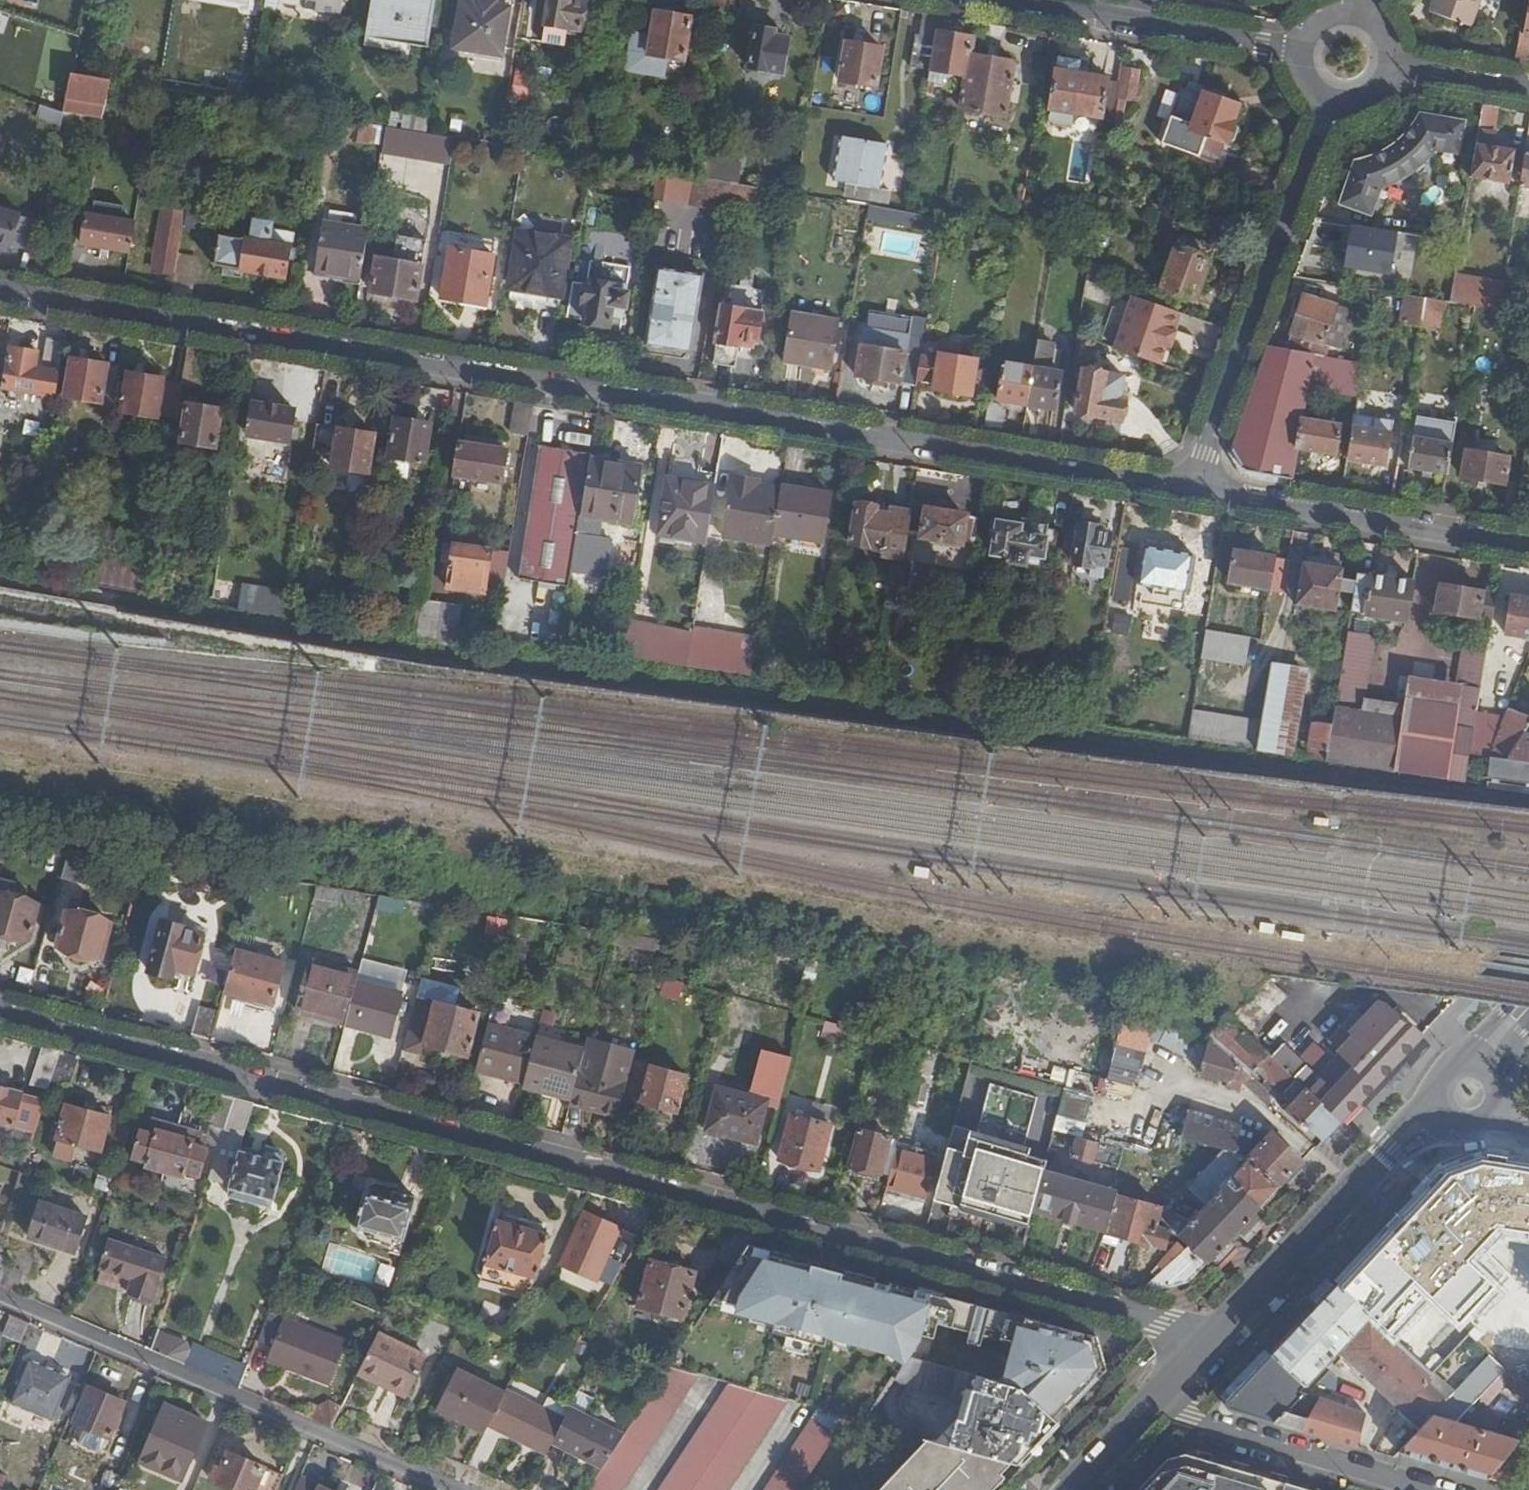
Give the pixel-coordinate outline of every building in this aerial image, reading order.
[(307,2),(305,11),(342,18),(345,0),(297,0),(307,2)] [(371,36),(410,42),(410,47),(426,50),(435,0),(378,0),(371,36)] [(488,0),(464,0),(455,49),(505,58),(513,4),(488,0)] [(546,25),(569,29),(581,32),(586,1),(583,0),(550,0),(546,25)] [(706,9),(726,13),(727,9),(728,0),(708,0),(706,9)] [(727,9),(740,10),(742,0),(728,0),(727,9)] [(1432,11),(1457,21),(1464,0),(1435,0),(1432,11)] [(1513,59),(1525,61),(1528,39),(1528,1),(1525,34),(1518,33),(1513,59)] [(691,17),(655,12),(652,36),(633,34),(627,71),(664,77),(666,58),(685,61),(691,17)] [(941,16),(923,13),(919,37),(916,37),(911,68),(932,71),(938,32),(941,16)] [(569,29),(546,25),(543,43),(566,47),(569,29)] [(777,31),(757,28),(750,67),(785,73),(791,39),(777,36),(777,31)] [(938,32),(932,71),(930,81),(952,85),(953,75),(969,77),(972,58),(975,38),(938,32)] [(884,48),(848,41),(841,79),(877,85),(884,48)] [(972,58),(969,77),(963,109),(1006,117),(1015,64),(972,58)] [(1082,62),(1058,58),(1051,110),(1105,120),(1111,81),(1081,76),(1082,62)] [(1142,74),(1126,71),(1118,123),(1124,124),(1128,101),(1137,101),(1142,74)] [(66,111),(104,118),(113,80),(74,73),(66,111)] [(513,77),(509,100),(519,101),(522,79),(513,77)] [(1170,116),(1184,122),(1196,92),(1183,86),(1170,116)] [(1241,109),(1206,97),(1198,119),(1188,117),(1183,131),(1229,146),(1238,144),(1241,134),(1236,124),(1241,109)] [(1499,106),(1483,103),(1471,178),(1508,184),(1513,150),(1493,145),(1499,106)] [(35,118),(59,123),(61,111),(38,106),(35,118)] [(1459,150),(1464,119),(1421,114),(1408,130),(1385,147),(1361,158),(1346,200),(1375,211),(1385,187),(1403,177),(1423,160),(1435,147),(1459,150)] [(370,124),(346,119),(344,138),(372,143),(374,127),(369,127),(370,124)] [(377,188),(441,195),(447,136),(383,129),(377,188)] [(888,147),(844,139),(836,183),(881,190),(888,147)] [(1508,184),(1519,186),(1525,151),(1513,150),(1508,184)] [(1528,189),(1528,153),(1525,152),(1519,187),(1528,189)] [(717,177),(738,178),(738,166),(717,165),(717,177)] [(659,201),(728,212),(729,203),(732,185),(697,179),(663,173),(659,201)] [(756,207),(759,188),(732,185),(729,203),(756,207)] [(92,202),(84,243),(126,251),(131,222),(120,219),(122,207),(92,202)] [(157,271),(176,275),(186,210),(167,207),(157,271)] [(11,247),(21,213),(0,208),(0,244),(11,247)] [(872,208),(869,222),(907,228),(910,215),(906,214),(872,208)] [(253,240),(222,234),(216,264),(287,279),(292,248),(271,244),(274,224),(257,221),(253,240)] [(361,279),(364,264),(369,232),(323,224),(314,271),(361,279)] [(571,243),(523,234),(511,299),(539,305),(541,292),(562,295),(571,243)] [(1182,236),(1163,290),(1197,302),(1216,249),(1182,236)] [(361,279),(360,287),(372,290),(372,294),(417,301),(427,242),(398,238),(394,263),(378,260),(377,266),(364,264),(361,279)] [(1326,247),(1315,280),(1341,284),(1344,274),(1351,276),(1359,258),(1326,247)] [(450,250),(443,300),(487,306),(495,258),(450,250)] [(1087,282),(1099,286),(1102,269),(1090,266),(1087,282)] [(648,347),(691,354),(704,279),(661,272),(648,347)] [(1457,276),(1452,303),(1476,307),(1498,310),(1501,296),(1503,283),(1457,276)] [(574,284),(568,320),(610,327),(611,316),(623,318),(627,296),(625,296),(627,286),(616,284),(615,288),(587,284),(587,286),(574,284)] [(1403,324),(1423,326),(1428,299),(1406,295),(1403,324)] [(1310,296),(1288,350),(1340,359),(1357,316),(1310,296)] [(1498,310),(1525,315),(1527,301),(1501,296),(1498,310)] [(1428,299),(1423,326),(1442,329),(1447,302),(1428,299)] [(1131,300),(1114,350),(1164,368),(1182,318),(1131,300)] [(722,311),(712,366),(735,370),(739,343),(756,346),(760,317),(722,311)] [(838,322),(795,315),(787,363),(830,371),(838,322)] [(926,345),(922,316),(906,319),(910,347),(926,345)] [(857,377),(916,388),(921,357),(905,354),(908,335),(865,329),(857,377)] [(57,397),(66,340),(48,338),(42,368),(36,367),(38,355),(12,351),(6,388),(57,397)] [(921,357),(916,388),(973,397),(979,360),(958,357),(960,349),(957,345),(947,343),(943,346),(939,360),(921,357)] [(1238,448),(1248,470),(1293,477),(1298,447),(1335,453),(1341,421),(1304,415),(1309,386),(1359,394),(1365,362),(1340,359),(1288,350),(1270,347),(1238,448)] [(120,373),(121,368),(74,361),(69,398),(114,406),(120,373)] [(1008,403),(1029,406),(1035,369),(1006,365),(1001,401),(997,401),(997,395),(991,395),(986,429),(1003,433),(1008,403)] [(1035,369),(1029,406),(1058,411),(1063,375),(1035,369)] [(1087,369),(1079,414),(1123,422),(1127,401),(1121,399),(1125,374),(1087,369)] [(184,384),(120,373),(114,406),(113,413),(176,423),(180,403),(184,384)] [(223,410),(180,403),(176,423),(174,441),(218,447),(223,410)] [(534,406),(516,403),(511,435),(529,437),(534,406)] [(296,411),(256,404),(251,437),(290,444),(296,411)] [(396,421),(386,481),(407,485),(411,460),(426,462),(432,426),(396,421)] [(1354,425),(1349,455),(1389,461),(1394,434),(1354,425)] [(375,435),(320,426),(315,453),(336,456),(334,467),(369,472),(375,435)] [(1410,465),(1448,472),(1453,440),(1415,434),(1410,465)] [(249,445),(247,476),(286,478),(287,446),(249,445)] [(508,455),(461,447),(453,498),(472,501),(474,483),(503,487),(508,455)] [(591,463),(592,458),(540,450),(519,582),(560,589),(571,591),(573,575),(591,463)] [(1505,481),(1509,456),(1467,450),(1463,475),(1505,481)] [(642,471),(591,463),(573,575),(605,580),(610,545),(596,542),(600,520),(633,526),(642,471)] [(774,538),(780,498),(754,493),(756,481),(728,476),(719,538),(773,547),(774,538)] [(709,543),(717,489),(669,481),(661,535),(709,543)] [(831,497),(782,488),(780,498),(774,538),(823,545),(831,497)] [(905,561),(912,514),(892,510),(890,518),(877,516),(878,509),(857,506),(850,546),(884,552),(883,558),(905,561)] [(976,545),(980,520),(928,512),(923,540),(961,546),(963,543),(976,545)] [(1065,560),(1068,535),(1047,531),(1048,527),(1033,524),(1032,529),(999,523),(993,555),(1014,558),(1015,565),(1026,566),(1027,560),(1043,564),(1044,556),(1065,560)] [(1081,527),(1071,525),(1068,535),(1065,560),(1064,564),(1075,565),(1081,527)] [(1100,529),(1081,527),(1075,565),(1090,568),(1089,577),(1104,580),(1111,536),(1100,534),(1100,529)] [(455,545),(447,544),(442,567),(452,569),(455,545)] [(505,592),(510,555),(455,545),(452,569),(448,590),(484,597),(486,590),(505,592)] [(1194,555),(1145,546),(1138,586),(1155,589),(1152,606),(1166,609),(1170,593),(1187,595),(1194,555)] [(1231,585),(1270,591),(1276,559),(1237,553),(1231,585)] [(90,558),(85,586),(147,597),(152,568),(90,558)] [(1285,594),(1290,562),(1276,559),(1270,591),(1285,594)] [(1345,571),(1305,564),(1298,607),(1337,613),(1345,571)] [(1371,577),(1359,575),(1351,612),(1366,615),(1366,618),(1404,624),(1412,582),(1372,575),(1371,577)] [(280,614),(284,589),(243,582),(238,607),(280,614)] [(1496,595),(1442,586),(1436,613),(1492,622),(1496,595)] [(571,591),(560,589),(558,599),(569,601),(571,591)] [(1510,597),(1504,633),(1528,638),(1528,600),(1510,597)] [(466,611),(426,603),(420,643),(460,650),(466,611)] [(343,618),(342,630),(353,632),(355,620),(343,618)] [(694,634),(629,625),(624,660),(688,669),(694,634)] [(695,630),(694,634),(688,669),(738,676),(743,644),(744,639),(695,630)] [(1235,636),(1208,631),(1203,659),(1231,665),(1235,636)] [(1326,764),(1394,774),(1399,747),(1356,740),(1361,715),(1375,638),(1348,633),(1331,726),(1326,752),(1326,764)] [(1448,729),(1473,733),(1474,725),(1476,713),(1488,647),(1463,642),(1448,729)] [(738,676),(751,679),(757,646),(743,644),(738,676)] [(1261,723),(1256,753),(1287,757),(1303,672),(1272,667),(1261,723)] [(1411,705),(1409,722),(1448,729),(1451,710),(1411,705)] [(1508,761),(1526,733),(1528,729),(1528,716),(1508,708),(1498,733),(1488,759),(1508,761)] [(1038,718),(1053,721),(1055,712),(1040,709),(1038,718)] [(1193,711),(1188,741),(1256,753),(1261,723),(1193,711)] [(1476,713),(1474,725),(1498,733),(1504,718),(1476,713)] [(1361,715),(1356,740),(1399,747),(1403,721),(1361,715)] [(1394,774),(1463,785),(1469,756),(1473,733),(1448,729),(1409,722),(1403,721),(1399,747),(1394,774)] [(1307,748),(1326,752),(1331,726),(1312,723),(1307,748)] [(1473,733),(1469,756),(1488,759),(1498,733),(1474,725),(1473,733)] [(1528,764),(1528,733),(1526,733),(1508,761),(1528,764)] [(29,943),(38,908),(13,901),(17,885),(0,881),(0,935),(29,943)] [(109,927),(66,916),(57,949),(101,961),(109,927)] [(204,938),(163,925),(150,974),(172,981),(176,971),(194,977),(204,938)] [(612,943),(662,951),(666,940),(615,933),(612,943)] [(236,953),(225,995),(273,1007),(284,966),(236,953)] [(350,1016),(358,985),(360,977),(312,964),(298,1013),(315,1017),(317,1008),(350,1016)] [(424,980),(407,1043),(468,1059),(480,1016),(455,1010),(461,990),(424,980)] [(350,1016),(347,1026),(391,1038),(402,998),(358,985),(350,1016)] [(1346,1076),(1333,1090),(1321,1103),(1343,1123),(1395,1066),(1422,1037),(1423,1036),(1402,1017),(1398,1021),(1384,1008),(1379,1003),(1364,1019),(1356,1012),(1329,1042),(1343,1055),(1335,1065),(1346,1076)] [(315,1017),(347,1026),(350,1016),(317,1008),(315,1017)] [(201,1009),(193,1038),(212,1043),(220,1014),(201,1009)] [(1134,1087),(1148,1035),(1152,1014),(1123,1011),(1106,1080),(1134,1087)] [(1152,1014),(1148,1035),(1159,1045),(1172,1016),(1152,1014)] [(1208,1036),(1172,1016),(1159,1045),(1203,1066),(1210,1039),(1208,1036)] [(1259,1072),(1272,1058),(1226,1016),(1208,1036),(1210,1039),(1254,1078),(1259,1072)] [(845,1041),(850,1028),(826,1021),(821,1035),(845,1041)] [(488,1025),(476,1071),(524,1085),(536,1038),(488,1025)] [(1432,1046),(1422,1037),(1395,1066),(1405,1076),(1432,1046)] [(524,1085),(522,1090),(540,1094),(542,1089),(573,1097),(585,1051),(536,1038),(524,1085)] [(573,1097),(570,1105),(618,1118),(624,1098),(633,1060),(636,1051),(588,1038),(585,1051),(573,1097)] [(1268,1093),(1254,1078),(1210,1039),(1203,1066),(1201,1073),(1230,1082),(1231,1077),(1245,1082),(1267,1105),(1273,1105),(1268,1093)] [(1272,1058),(1321,1103),(1333,1090),(1284,1045),(1272,1058)] [(59,1053),(42,1048),(31,1083),(48,1089),(59,1053)] [(936,1051),(924,1048),(915,1080),(927,1083),(936,1051)] [(69,1087),(79,1058),(59,1053),(48,1089),(60,1094),(63,1085),(69,1087)] [(1321,1103),(1272,1058),(1259,1072),(1293,1103),(1286,1111),(1302,1126),(1304,1124),(1324,1143),(1343,1123),(1321,1103)] [(633,1060),(624,1098),(642,1103),(651,1069),(653,1065),(633,1060)] [(651,1069),(642,1103),(642,1105),(679,1114),(688,1079),(651,1069)] [(1131,1098),(1134,1087),(1106,1080),(1101,1078),(1098,1090),(1131,1098)] [(1087,1120),(1094,1092),(1068,1086),(1065,1085),(1058,1113),(1087,1120)] [(34,1130),(43,1101),(21,1096),(21,1092),(0,1087),(0,1123),(12,1127),(14,1123),(34,1130)] [(704,1087),(694,1124),(706,1128),(716,1089),(704,1087)] [(716,1089),(706,1128),(706,1132),(754,1146),(766,1104),(716,1089)] [(223,1128),(208,1177),(232,1185),(231,1188),(273,1199),(283,1163),(240,1152),(245,1136),(243,1134),(252,1104),(234,1099),(223,1128)] [(101,1151),(110,1117),(68,1105),(58,1139),(101,1151)] [(1225,1151),(1251,1159),(1271,1137),(1263,1132),(1179,1110),(1176,1120),(1183,1122),(1179,1137),(1225,1151)] [(776,1113),(767,1141),(783,1145),(791,1117),(776,1113)] [(791,1117),(783,1145),(778,1161),(815,1171),(827,1126),(791,1117)] [(190,1143),(191,1138),(157,1128),(155,1133),(142,1129),(134,1157),(148,1162),(146,1166),(181,1176),(182,1171),(195,1174),(203,1147),(190,1143)] [(881,1174),(890,1140),(859,1131),(851,1165),(881,1174)] [(1271,1137),(1251,1159),(1281,1187),(1305,1161),(1274,1133),(1271,1137)] [(1045,1159),(952,1134),(936,1201),(1026,1227),(1032,1212),(1044,1172),(1045,1159)] [(1096,1163),(1101,1142),(1077,1137),(1072,1157),(1096,1163)] [(897,1150),(886,1188),(924,1198),(934,1160),(897,1150)] [(1206,1206),(1251,1159),(1225,1151),(1188,1189),(1206,1206)] [(1375,1246),(1432,1299),(1462,1327),(1503,1283),(1477,1259),(1498,1237),(1528,1242),(1528,1164),(1483,1157),(1452,1164),(1375,1246)] [(1194,1220),(1178,1236),(1187,1244),(1209,1264),(1238,1232),(1261,1207),(1281,1187),(1251,1159),(1206,1206),(1194,1220)] [(1044,1172),(1032,1212),(1102,1233),(1105,1233),(1116,1198),(1118,1193),(1044,1172)] [(405,1241),(417,1197),(396,1191),(394,1200),(368,1194),(359,1229),(405,1241)] [(1130,1241),(1140,1205),(1116,1198),(1105,1233),(1130,1241)] [(72,1251),(83,1214),(38,1200),(27,1236),(72,1251)] [(656,1210),(630,1204),(626,1226),(618,1242),(632,1250),(656,1210)] [(1156,1230),(1162,1210),(1140,1205),(1130,1241),(1134,1242),(1164,1250),(1167,1233),(1156,1230)] [(1261,1207),(1238,1232),(1249,1242),(1272,1218),(1261,1207)] [(1167,1233),(1178,1236),(1194,1220),(1162,1210),(1156,1230),(1167,1233)] [(582,1212),(560,1261),(600,1279),(622,1229),(582,1212)] [(536,1278),(550,1234),(499,1219),(486,1264),(536,1278)] [(754,1236),(727,1230),(722,1259),(735,1265),(748,1245),(754,1236)] [(124,1294),(148,1303),(166,1256),(106,1233),(93,1267),(129,1281),(124,1294)] [(1158,1293),(1192,1282),(1209,1264),(1187,1244),(1145,1290),(1158,1293)] [(761,1254),(748,1245),(735,1265),(711,1302),(776,1319),(772,1332),(825,1345),(829,1332),(851,1339),(850,1341),(889,1352),(905,1362),(910,1354),(926,1332),(937,1336),(942,1321),(973,1331),(970,1341),(983,1345),(986,1335),(1003,1341),(1004,1339),(1017,1343),(1004,1384),(1026,1391),(1058,1422),(1108,1369),(1094,1337),(940,1296),(940,1298),(898,1287),(897,1290),(871,1283),(872,1278),(830,1267),(828,1271),(788,1260),(789,1256),(764,1250),(761,1254)] [(764,1250),(748,1245),(761,1254),(764,1250)] [(1432,1299),(1375,1246),(1339,1285),(1434,1371),(1469,1333),(1462,1327),(1432,1299)] [(684,1321),(698,1275),(653,1263),(641,1309),(684,1321)] [(1339,1285),(1271,1355),(1307,1387),(1337,1355),(1363,1380),(1368,1375),(1402,1407),(1427,1380),(1434,1371),(1339,1285)] [(266,1315),(254,1345),(267,1351),(263,1362),(327,1386),(342,1346),(266,1315)] [(381,1328),(362,1368),(409,1393),(429,1354),(381,1328)] [(151,1350),(182,1363),(188,1351),(185,1341),(157,1329),(151,1350)] [(182,1363),(238,1388),(243,1374),(188,1351),(182,1363)] [(1432,1414),(1431,1415),(1456,1423),(1482,1395),(1484,1393),(1480,1388),(1502,1363),(1489,1352),(1432,1414)] [(1017,1466),(1058,1422),(1026,1391),(1004,1384),(910,1354),(895,1377),(911,1387),(978,1407),(991,1412),(975,1429),(970,1427),(953,1446),(1017,1466)] [(1271,1355),(1228,1400),(1233,1410),(1358,1446),(1368,1412),(1332,1401),(1302,1392),(1307,1387),(1271,1355)] [(51,1421),(69,1378),(30,1361),(12,1404),(51,1421)] [(586,1489),(622,1489),(698,1376),(667,1367),(610,1454),(587,1489),(586,1489)] [(488,1429),(489,1426),(507,1392),(458,1368),(439,1409),(458,1418),(461,1413),(488,1429)] [(1508,1368),(1484,1393),(1482,1395),(1490,1402),(1509,1382),(1528,1400),(1528,1386),(1508,1368)] [(1402,1407),(1400,1409),(1420,1427),(1431,1415),(1432,1414),(1429,1412),(1444,1395),(1427,1380),(1402,1407)] [(789,1401),(730,1385),(658,1489),(727,1489),(789,1401)] [(88,1388),(73,1423),(78,1425),(69,1447),(98,1460),(122,1403),(88,1388)] [(489,1426),(545,1455),(560,1428),(565,1416),(508,1389),(507,1392),(489,1426)] [(1332,1401),(1368,1412),(1368,1409),(1359,1399),(1335,1392),(1332,1401)] [(866,1423),(876,1407),(841,1396),(835,1414),(866,1423)] [(311,1419),(331,1428),(340,1409),(326,1403),(317,1407),(311,1419)] [(305,1416),(311,1419),(317,1407),(310,1404),(305,1416)] [(181,1479),(205,1423),(165,1405),(141,1461),(181,1479)] [(458,1418),(485,1433),(488,1429),(461,1413),(458,1418)] [(1420,1427),(1400,1450),(1489,1478),(1519,1442),(1509,1439),(1456,1423),(1431,1415),(1420,1427)] [(1519,1442),(1528,1429),(1528,1415),(1509,1439),(1519,1442)] [(841,1430),(816,1417),(765,1489),(800,1489),(841,1430)] [(78,1425),(73,1423),(63,1445),(69,1447),(78,1425)] [(545,1455),(540,1465),(587,1489),(610,1454),(560,1428),(545,1455)] [(1017,1466),(953,1446),(931,1440),(882,1489),(994,1489),(1017,1466)] [(1519,1442),(1489,1478),(1512,1486),(1526,1444),(1519,1442)] [(235,1489),(276,1489),(282,1476),(229,1453),(216,1482),(235,1489)] [(1207,1467),(1208,1462),(1198,1458),(1169,1464),(1160,1474),(1166,1479),(1175,1471),(1199,1465),(1207,1467)] [(1145,1489),(1305,1489),(1208,1462),(1207,1467),(1199,1465),(1175,1471),(1166,1479),(1160,1474),(1145,1489)] [(300,1480),(296,1489),(322,1489),(300,1480)]
